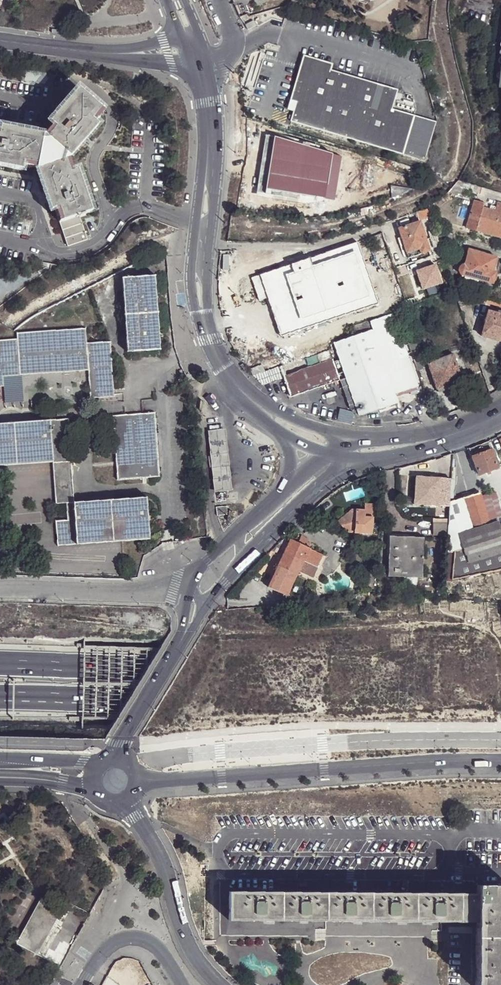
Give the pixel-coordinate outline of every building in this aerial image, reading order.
[(264,0),(258,0),(253,2),(256,8),(265,3),(264,0)] [(290,101),(295,103),(307,63),(331,70),(333,64),(303,56),(290,101)] [(307,63),(295,103),(290,122),(422,162),(434,125),(392,110),(397,90),(331,70),(307,63)] [(52,123),(43,134),(69,157),(98,124),(95,121),(104,110),(78,88),(49,121),(52,123)] [(21,169),(22,165),(36,168),(43,134),(0,126),(0,165),(21,169)] [(277,140),(275,150),(273,158),(296,163),(301,140),(284,136),(278,135),(277,140)] [(267,148),(275,150),(277,140),(270,138),(267,148)] [(301,140),(296,163),(301,165),(306,142),(301,140)] [(74,171),(69,157),(66,158),(36,168),(51,209),(54,208),(58,221),(78,215),(91,210),(77,169),(74,171)] [(346,157),(345,164),(354,165),(355,159),(346,157)] [(338,165),(336,174),(353,177),(355,167),(338,165)] [(255,187),(261,188),(262,181),(269,182),(269,179),(256,177),(255,187)] [(279,177),(278,184),(282,184),(282,188),(295,189),(303,190),(304,181),(279,177)] [(338,177),(337,186),(352,187),(352,178),(338,177)] [(262,181),(261,188),(259,201),(279,205),(282,188),(282,184),(278,184),(269,182),(262,181)] [(465,183),(457,181),(447,192),(456,196),(462,188),(465,183)] [(482,195),(484,189),(469,184),(467,190),(482,195)] [(282,188),(279,205),(301,207),(302,198),(293,197),(295,189),(282,188)] [(465,228),(476,231),(482,208),(483,203),(474,200),(465,228)] [(476,231),(496,237),(500,223),(500,204),(497,203),(494,211),(482,208),(476,231)] [(419,220),(427,217),(431,216),(429,209),(417,212),(419,220)] [(78,215),(58,221),(68,245),(87,239),(78,215)] [(402,238),(406,253),(419,249),(421,253),(429,251),(420,222),(399,229),(402,238)] [(433,246),(440,243),(438,239),(435,229),(434,227),(428,229),(433,246)] [(435,229),(438,239),(450,242),(452,234),(435,229)] [(403,254),(406,253),(402,238),(398,239),(403,254)] [(343,246),(322,249),(329,270),(372,255),(367,240),(343,246)] [(247,324),(294,309),(316,301),(323,299),(337,294),(329,270),(322,249),(274,252),(265,254),(265,249),(230,250),(234,265),(228,267),(247,324)] [(419,249),(406,253),(408,257),(421,253),(419,249)] [(492,284),(495,271),(492,271),(496,258),(468,250),(465,264),(462,275),(492,284)] [(124,354),(133,354),(158,352),(152,277),(118,280),(124,354)] [(487,303),(488,299),(467,293),(465,301),(477,305),(479,300),(487,303)] [(319,311),(320,314),(327,312),(323,299),(316,301),(319,311)] [(294,309),(297,318),(319,311),(316,301),(294,309)] [(482,333),(500,339),(499,342),(500,342),(500,314),(488,311),(482,333)] [(418,386),(402,338),(394,313),(350,327),(353,336),(335,342),(359,416),(397,403),(394,394),(418,386)] [(412,352),(419,349),(410,324),(403,326),(412,352)] [(337,330),(328,333),(331,342),(340,339),(337,330)] [(2,389),(1,380),(19,379),(85,374),(86,402),(112,400),(112,399),(111,391),(109,345),(84,347),(83,331),(14,336),(15,343),(0,343),(0,390),(2,389)] [(500,339),(482,333),(481,336),(499,342),(500,339)] [(412,352),(417,369),(425,367),(419,349),(412,352)] [(329,350),(280,366),(290,396),(339,379),(329,350)] [(463,382),(460,373),(454,354),(428,363),(438,391),(463,382)] [(251,366),(254,375),(266,370),(263,362),(251,366)] [(465,371),(460,373),(463,382),(468,380),(465,371)] [(1,380),(2,389),(3,407),(21,405),(19,379),(1,380)] [(111,391),(112,399),(123,398),(123,390),(111,391)] [(159,479),(159,471),(154,415),(111,419),(116,483),(159,479)] [(66,422),(0,427),(0,471),(51,467),(69,466),(66,422)] [(223,432),(206,434),(212,495),(229,493),(223,432)] [(486,441),(468,447),(477,474),(496,468),(486,441)] [(69,466),(51,467),(54,509),(65,509),(66,525),(55,527),(56,552),(149,545),(145,500),(72,506),(69,466)] [(169,471),(159,471),(159,479),(170,478),(169,471)] [(446,478),(412,475),(410,503),(436,505),(437,504),(444,504),(445,505),(445,503),(446,478)] [(443,582),(500,570),(500,539),(497,526),(495,518),(500,516),(492,492),(479,496),(478,492),(445,503),(445,505),(444,504),(447,524),(446,535),(443,582)] [(347,513),(344,513),(345,518),(338,526),(345,532),(370,533),(372,504),(360,504),(360,510),(348,509),(347,513)] [(226,506),(216,507),(217,516),(227,515),(226,506)] [(345,518),(344,513),(334,523),(338,526),(345,518)] [(446,535),(447,524),(434,523),(433,534),(446,535)] [(422,537),(388,536),(386,571),(393,571),(393,572),(398,572),(398,576),(420,577),(422,537)] [(285,596),(298,570),(301,563),(316,570),(322,555),(308,548),(310,544),(299,539),(297,543),(285,537),(271,550),(282,555),(281,556),(266,587),(285,596)] [(312,577),(316,570),(301,563),(298,570),(312,577)] [(475,885),(475,894),(475,922),(474,984),(500,984),(500,885),(475,885)] [(475,922),(475,894),(226,892),(226,921),(475,922)] [(65,909),(45,899),(19,946),(39,957),(65,909)]
